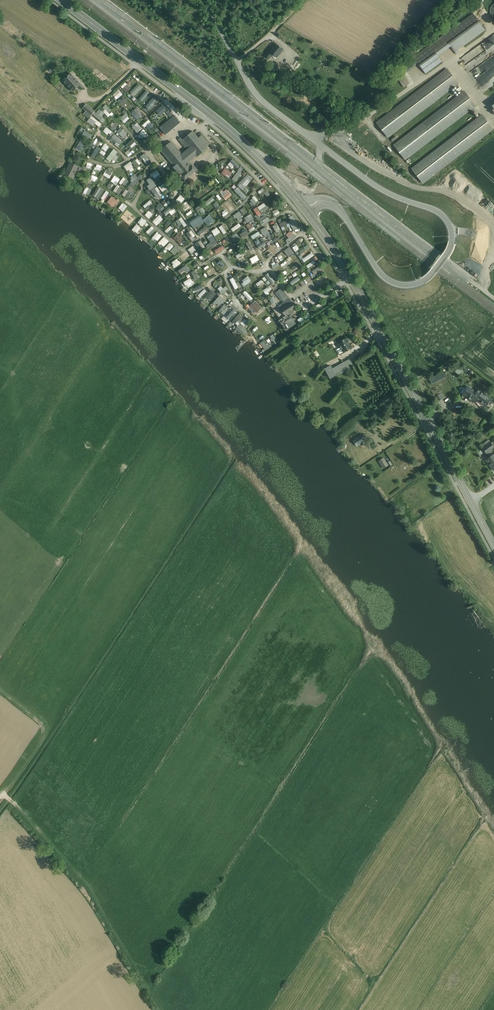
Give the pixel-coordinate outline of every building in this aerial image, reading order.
[(455,52),(485,30),(473,14),(443,35),(451,46),(455,52)] [(451,46),(443,35),(414,57),(418,63),(426,73),(442,62),(437,56),(451,46)] [(493,45),(493,35),(481,43),(484,47),(486,50),(493,45)] [(276,44),(265,56),(269,59),(273,55),(277,58),(283,50),(276,44)] [(470,72),(475,79),(480,76),(488,87),(493,83),(493,56),(470,72)] [(407,71),(418,63),(414,57),(402,65),(407,71)] [(407,72),(407,71),(402,65),(393,72),(398,78),(407,72)] [(458,84),(447,69),(377,123),(388,137),(458,84)] [(71,73),(63,81),(73,92),(81,85),(81,84),(71,73)] [(399,81),(403,87),(409,83),(405,77),(399,81)] [(139,94),(144,89),(138,83),(133,88),(139,94)] [(117,99),(123,94),(118,89),(113,95),(117,99)] [(132,99),(136,94),(131,90),(127,94),(132,99)] [(476,106),(464,91),(394,145),(405,160),(476,106)] [(144,94),(138,100),(140,103),(146,97),(144,94)] [(154,96),(150,101),(156,105),(159,100),(154,96)] [(122,106),(128,101),(124,97),(118,101),(122,106)] [(106,104),(103,107),(105,109),(103,111),(108,116),(113,112),(106,104)] [(160,116),(167,109),(163,104),(156,111),(160,116)] [(90,107),(86,111),(87,111),(92,115),(95,111),(90,107)] [(137,119),(142,115),(136,108),(131,113),(137,119)] [(103,122),(105,119),(101,117),(104,113),(99,109),(94,115),(103,122)] [(124,123),(130,119),(127,116),(128,115),(126,113),(120,118),(124,123)] [(493,130),(482,115),(412,169),(423,183),(493,130)] [(175,116),(160,128),(162,131),(166,135),(180,123),(175,116)] [(143,124),(149,130),(154,125),(149,119),(143,124)] [(138,133),(143,128),(137,122),(132,127),(138,133)] [(106,127),(103,131),(108,135),(112,131),(106,127)] [(123,138),(128,134),(121,127),(117,131),(123,138)] [(144,129),(138,134),(142,137),(147,132),(144,129)] [(81,136),(89,140),(92,134),(85,130),(81,136)] [(197,155),(198,156),(207,149),(206,147),(198,138),(193,131),(184,139),(191,147),(197,155)] [(116,143),(117,141),(120,144),(122,141),(114,134),(111,136),(114,139),(113,140),(116,143)] [(201,135),(198,138),(206,147),(209,144),(201,135)] [(187,150),(191,147),(184,139),(182,140),(180,138),(178,139),(187,150)] [(137,143),(133,139),(127,144),(131,148),(137,143)] [(161,150),(169,160),(173,157),(182,167),(189,162),(188,162),(182,155),(171,142),(161,150)] [(96,146),(92,156),(95,158),(100,148),(96,146)] [(182,155),(188,162),(197,155),(191,147),(187,150),(182,155)] [(129,157),(135,152),(131,148),(125,153),(129,157)] [(113,149),(106,158),(112,162),(119,153),(113,149)] [(169,160),(161,150),(160,151),(167,160),(166,160),(168,162),(170,161),(169,160)] [(144,159),(146,164),(150,162),(146,153),(139,156),(141,161),(144,159)] [(192,166),(189,162),(182,167),(173,157),(169,160),(170,161),(182,174),(180,176),(181,177),(182,176),(185,180),(197,171),(193,166),(192,166)] [(136,168),(142,164),(137,158),(132,162),(136,168)] [(234,166),(237,168),(240,165),(233,159),(227,164),(231,168),(234,166)] [(70,162),(64,174),(73,179),(78,170),(82,172),(83,169),(70,162)] [(135,169),(130,162),(124,166),(129,173),(135,169)] [(221,173),(229,178),(233,172),(224,168),(221,173)] [(109,178),(113,172),(107,169),(103,175),(109,178)] [(157,169),(150,174),(154,179),(160,174),(157,169)] [(239,170),(232,179),(235,181),(242,172),(239,170)] [(133,181),(130,184),(133,187),(144,176),(142,173),(138,177),(134,174),(130,178),(133,181)] [(246,187),(245,186),(253,178),(248,173),(237,185),(244,190),(246,187)] [(103,175),(100,180),(105,184),(108,178),(103,175)] [(114,175),(111,181),(116,185),(120,179),(114,175)] [(120,182),(126,186),(129,181),(124,177),(120,182)] [(147,180),(149,184),(147,186),(150,190),(157,186),(151,177),(147,180)] [(163,183),(158,186),(162,192),(167,188),(163,183)] [(99,199),(105,190),(98,186),(92,195),(99,199)] [(151,190),(157,199),(163,194),(157,186),(151,190)] [(89,195),(92,189),(86,187),(83,193),(89,195)] [(237,187),(234,190),(244,200),(247,196),(237,187)] [(265,194),(267,196),(270,194),(263,187),(258,192),(262,196),(265,194)] [(226,200),(232,195),(227,188),(221,194),(226,200)] [(122,194),(127,199),(129,196),(131,198),(135,193),(130,189),(128,191),(126,189),(122,194)] [(180,204),(185,198),(181,194),(176,200),(180,204)] [(115,207),(119,201),(111,196),(107,203),(115,207)] [(255,196),(247,202),(251,206),(259,201),(255,196)] [(206,206),(215,200),(213,197),(204,202),(206,206)] [(166,207),(171,203),(167,198),(161,202),(166,207)] [(185,211),(190,206),(187,202),(182,207),(185,211)] [(123,203),(119,208),(123,211),(127,206),(123,203)] [(155,207),(160,212),(165,208),(160,203),(155,207)] [(229,213),(235,208),(231,203),(225,207),(229,213)] [(262,213),(268,209),(264,203),(258,206),(262,213)] [(201,204),(196,208),(198,211),(200,210),(202,213),(206,211),(201,204)] [(165,214),(174,208),(172,205),(163,211),(165,214)] [(258,216),(261,214),(257,207),(253,209),(258,216)] [(224,217),(229,214),(225,209),(221,213),(224,217)] [(241,217),(243,216),(240,211),(233,214),(235,219),(237,217),(239,221),(242,220),(241,217)] [(244,218),(248,223),(254,218),(251,213),(244,218)] [(210,214),(203,219),(207,225),(215,220),(210,214)] [(263,225),(269,219),(265,214),(259,220),(263,225)] [(157,226),(163,219),(159,215),(153,221),(157,226)] [(200,215),(189,221),(193,228),(204,222),(200,215)] [(289,217),(291,220),(289,221),(294,230),(300,226),(293,215),(289,217)] [(142,226),(147,221),(142,217),(138,222),(142,226)] [(184,227),(187,225),(182,217),(176,220),(179,226),(182,224),(184,227)] [(283,229),(289,223),(286,219),(279,224),(283,229)] [(239,223),(231,228),(233,231),(241,226),(239,223)] [(137,224),(132,229),(137,233),(141,228),(137,224)] [(200,235),(208,228),(206,225),(198,233),(200,235)] [(146,232),(150,236),(156,230),(152,226),(146,232)] [(170,235),(174,230),(170,226),(165,231),(170,235)] [(193,237),(195,235),(189,226),(186,227),(189,231),(186,233),(192,241),(195,239),(193,237)] [(211,231),(215,236),(221,232),(217,227),(211,231)] [(268,241),(272,238),(265,227),(261,229),(268,241)] [(289,242),(295,236),(290,231),(286,235),(289,238),(287,239),(289,242)] [(152,237),(157,241),(162,235),(157,232),(152,237)] [(180,232),(174,237),(181,245),(186,241),(181,236),(183,234),(180,232)] [(211,242),(208,245),(210,248),(218,242),(211,233),(206,236),(211,242)] [(237,233),(231,236),(234,242),(240,238),(237,233)] [(158,242),(163,247),(169,241),(164,236),(158,242)] [(262,237),(255,242),(257,245),(264,240),(262,237)] [(200,250),(205,247),(201,240),(195,243),(200,250)] [(251,240),(246,242),(251,251),(255,249),(251,240)] [(169,251),(174,246),(170,242),(165,247),(169,251)] [(223,245),(214,250),(216,253),(225,248),(223,245)] [(290,246),(284,250),(288,256),(294,252),(290,246)] [(180,256),(184,261),(191,255),(187,250),(180,256)] [(305,262),(314,255),(312,252),(302,259),(305,262)] [(252,263),(259,260),(257,255),(250,258),(252,263)] [(463,258),(471,263),(473,260),(465,255),(463,258)] [(312,262),(306,265),(308,268),(316,263),(315,261),(318,259),(316,256),(311,259),(312,262)] [(299,261),(294,264),(297,269),(303,265),(299,261)] [(188,272),(190,270),(186,265),(178,270),(180,273),(186,269),(188,272)] [(289,271),(287,273),(289,275),(295,271),(292,266),(288,268),(289,271)] [(321,266),(312,270),(314,274),(323,270),(321,266)] [(269,272),(265,275),(269,280),(266,282),(269,286),(275,281),(269,272)] [(240,281),(244,286),(252,281),(248,276),(240,281)] [(292,284),(301,280),(299,276),(290,281),(292,284)] [(230,279),(235,289),(238,287),(240,291),(243,289),(239,281),(236,282),(233,277),(230,279)] [(201,284),(193,289),(196,293),(203,288),(201,284)] [(226,286),(223,288),(221,285),(217,288),(222,293),(228,288),(226,286)] [(198,295),(200,297),(207,291),(204,288),(198,295)] [(290,299),(282,288),(276,293),(281,301),(283,300),(284,303),(289,299),(290,299)] [(206,296),(211,300),(216,294),(211,290),(206,296)] [(250,301),(253,299),(246,290),(243,292),(250,301)] [(215,305),(217,303),(220,306),(225,300),(219,295),(213,303),(215,305)] [(379,300),(382,312),(385,311),(386,313),(389,312),(383,295),(380,296),(381,299),(379,300)] [(284,303),(279,306),(287,317),(288,320),(292,317),(299,313),(289,299),(284,303)] [(246,305),(251,312),(254,310),(256,313),(262,308),(256,300),(249,305),(248,304),(246,305)] [(281,321),(287,317),(279,306),(276,301),(271,305),(281,321)] [(223,314),(229,308),(225,304),(219,310),(223,314)] [(232,313),(237,308),(233,304),(228,308),(232,313)] [(314,308),(318,314),(325,309),(321,304),(314,308)] [(240,323),(244,318),(239,313),(230,324),(242,335),(247,329),(240,323)] [(306,321),(311,317),(308,313),(303,316),(303,317),(306,321)] [(287,317),(281,321),(287,330),(296,324),(292,317),(288,320),(287,317)] [(240,323),(245,326),(249,322),(245,318),(240,323)] [(276,344),(279,342),(273,334),(270,336),(276,344)] [(338,342),(339,343),(341,347),(343,352),(344,352),(347,350),(352,348),(347,338),(340,341),(338,342)] [(265,350),(270,346),(265,339),(260,343),(265,350)] [(331,366),(325,369),(330,378),(353,366),(350,360),(332,369),(331,366)] [(480,389),(478,393),(472,388),(469,386),(463,394),(473,403),(476,399),(487,406),(492,398),(486,393),(480,389)] [(439,388),(433,391),(437,401),(443,398),(439,388)] [(362,434),(353,440),(357,446),(366,440),(362,434)] [(487,454),(493,448),(493,447),(491,442),(483,448),(487,454)] [(384,457),(378,461),(383,469),(389,465),(384,457)]
